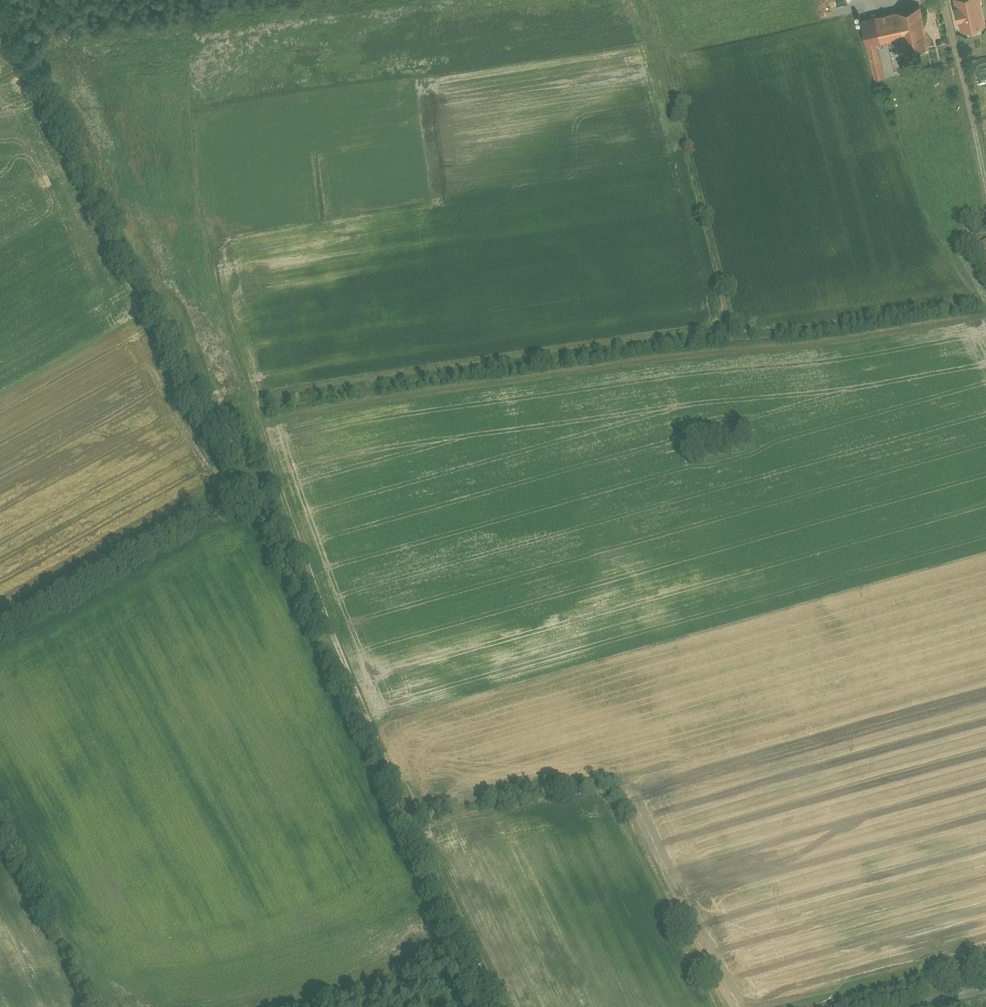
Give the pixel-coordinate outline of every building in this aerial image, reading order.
[(957,30),(985,25),(981,0),(952,0),(957,30)] [(897,11),(861,19),(875,77),(894,73),(887,40),(902,36),(900,27),(923,22),(919,6),(897,11)] [(923,22),(900,27),(902,36),(905,51),(928,46),(923,22)] [(976,248),(985,265),(985,242),(976,248)]
